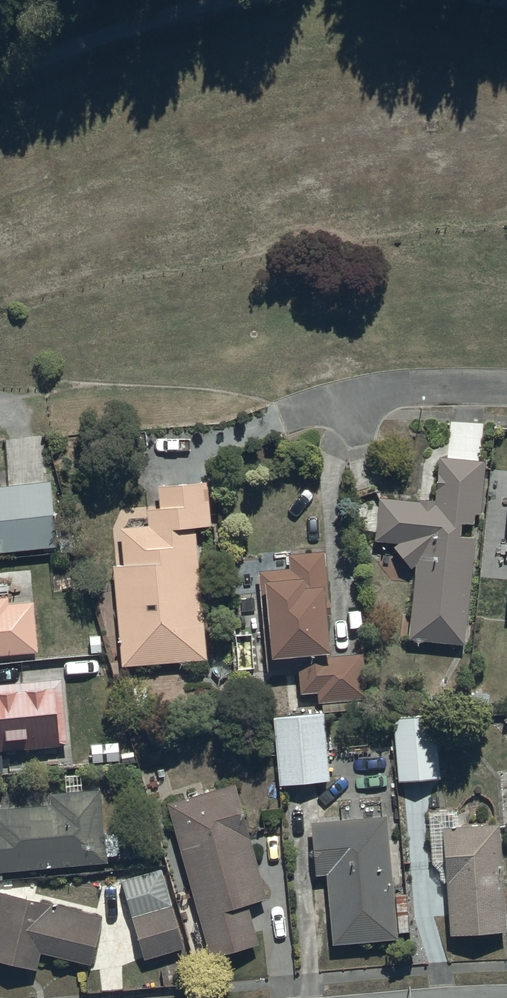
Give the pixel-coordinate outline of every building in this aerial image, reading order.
[(401,630),(409,630),(408,645),(466,648),(472,541),(460,541),(460,527),(474,528),(475,517),(482,518),(485,465),(438,462),(436,504),(433,504),(433,505),(417,503),(417,506),(377,503),(374,545),(389,547),(412,576),(410,614),(402,614),(401,630)] [(54,550),(48,485),(0,490),(0,555),(54,550)] [(116,571),(112,571),(120,671),(205,664),(194,535),(210,533),(205,486),(156,490),(158,504),(120,507),(113,527),(116,571)] [(289,574),(258,576),(266,675),(298,672),(300,698),(316,696),(317,707),(366,703),(362,657),(329,659),(325,597),(327,597),(324,556),(288,558),(289,574)] [(38,659),(35,607),(9,608),(9,603),(0,603),(0,661),(38,659)] [(66,749),(61,684),(0,689),(0,755),(66,749)] [(323,716),(271,719),(279,790),(329,785),(323,716)] [(392,723),(397,785),(439,782),(435,720),(392,723)] [(0,877),(107,868),(106,861),(118,860),(116,837),(104,838),(100,794),(81,795),(80,777),(64,778),(66,797),(50,799),(51,809),(0,814),(0,883),(1,883),(0,877)] [(266,902),(233,789),(166,808),(211,963),(258,949),(246,908),(266,902)] [(506,936),(498,830),(458,833),(457,814),(428,816),(432,863),(443,862),(450,940),(506,936)] [(386,821),(309,827),(312,880),(327,880),(331,949),(398,945),(397,937),(408,936),(405,896),(393,897),(386,821)] [(188,972),(183,952),(159,873),(120,885),(143,964),(164,957),(169,977),(188,972)] [(0,895),(0,967),(35,975),(39,957),(89,968),(99,923),(49,912),(51,907),(0,895)]
